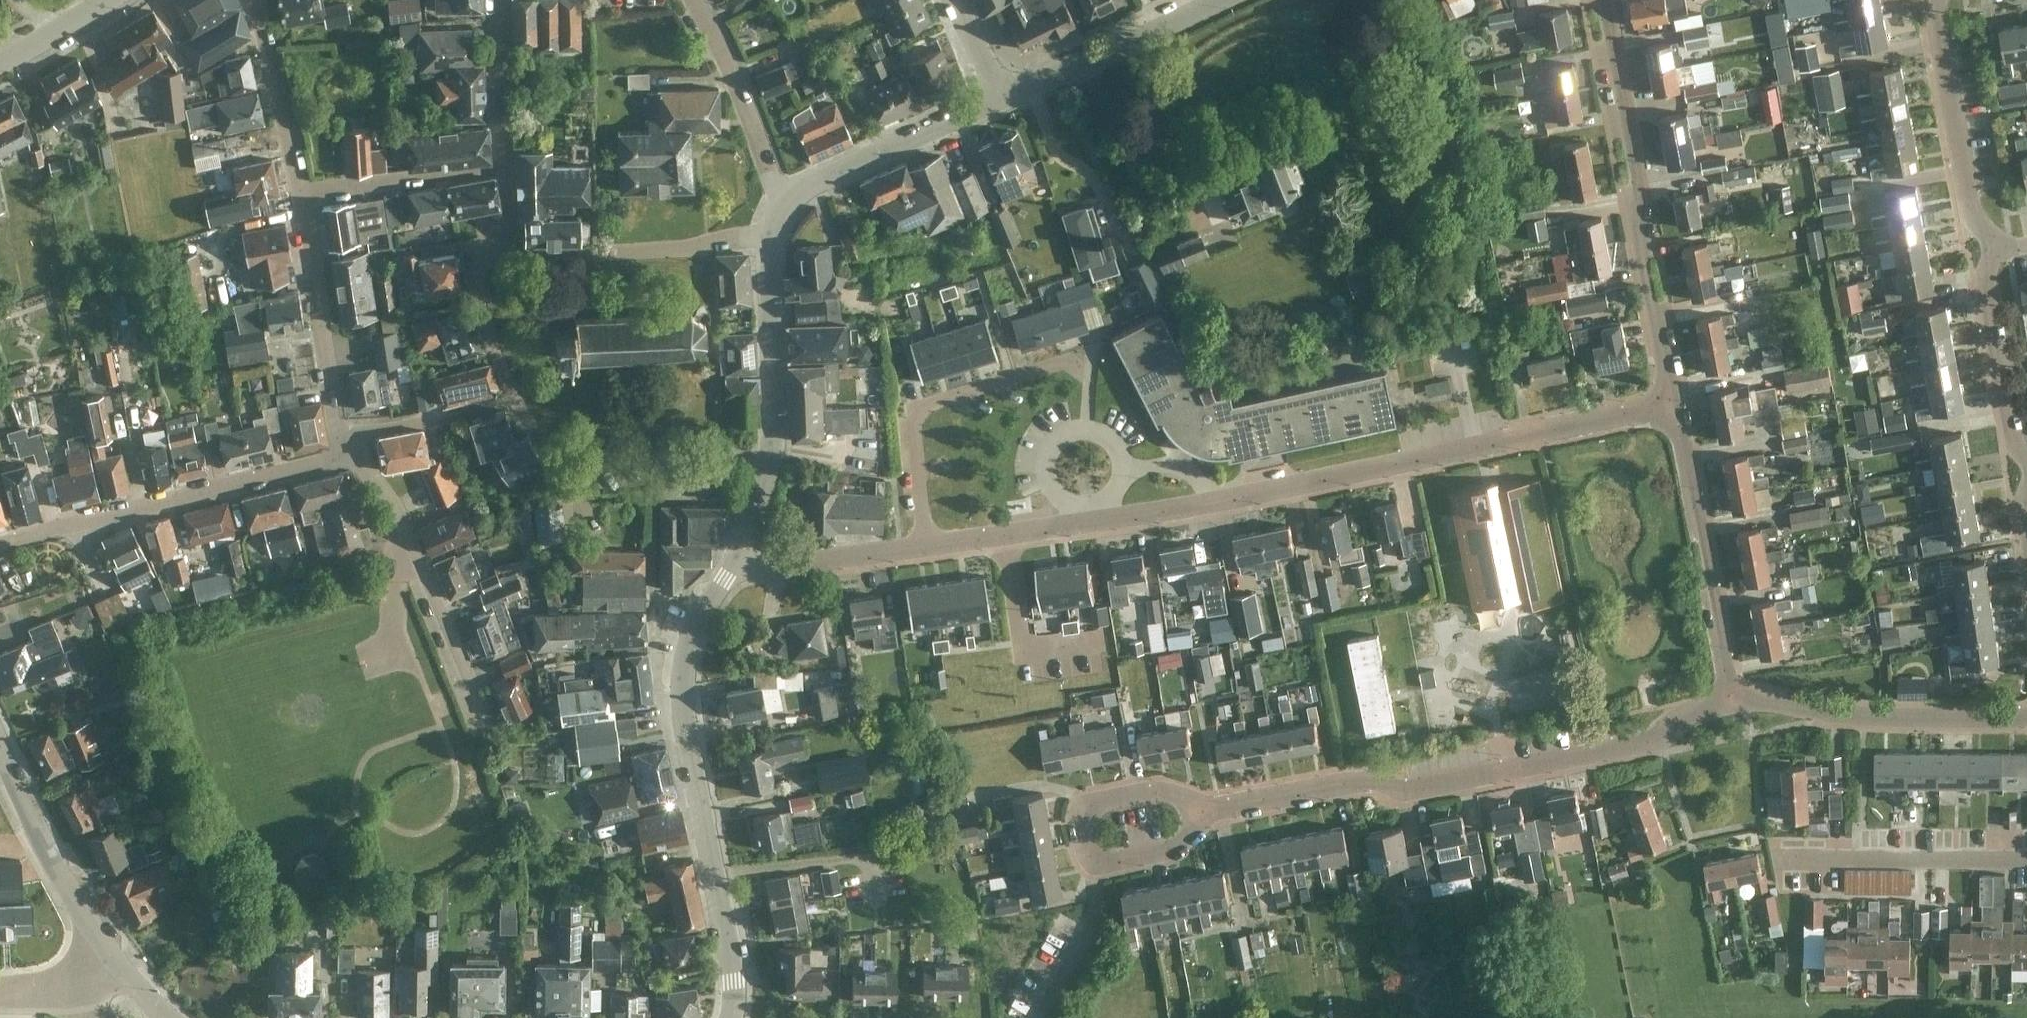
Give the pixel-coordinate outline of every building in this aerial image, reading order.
[(237,0),(170,0),(191,35),(180,46),(195,71),(249,38),(239,8),(241,7),(237,0)] [(323,7),(322,0),(279,0),(284,25),(323,17),(325,26),(350,21),(346,2),(323,7)] [(390,22),(420,19),(418,0),(388,0),(390,22)] [(434,11),(483,10),(482,0),(434,0),(434,11)] [(538,50),(580,49),(579,0),(511,0),(512,41),(537,41),(538,50)] [(737,10),(757,0),(732,0),(737,10)] [(887,15),(918,0),(867,0),(870,6),(881,1),(887,15)] [(887,15),(893,28),(883,33),(889,44),(898,40),(897,37),(929,22),(919,0),(918,0),(887,15)] [(1064,1),(1063,0),(974,0),(981,16),(995,10),(1003,28),(1010,24),(1020,47),(1073,24),(1063,1),(1064,1)] [(1088,17),(1122,0),(1080,0),(1088,17)] [(1456,14),(1450,0),(1440,0),(1435,2),(1443,20),(1456,14)] [(1481,14),(1503,4),(1501,0),(1475,0),(1481,14)] [(1669,21),(1689,17),(1685,0),(1633,0),(1629,1),(1634,26),(1669,19),(1669,21)] [(1769,0),(1750,0),(1764,8),(1769,0)] [(1789,18),(1832,10),(1831,6),(1830,0),(1786,0),(1789,18)] [(1880,0),(1830,0),(1831,6),(1849,3),(1852,19),(1834,22),(1836,31),(1853,28),(1852,23),(1883,18),(1880,0)] [(98,68),(98,69),(113,94),(168,62),(159,48),(171,41),(153,9),(112,33),(124,53),(98,68)] [(1516,33),(1519,50),(1571,41),(1566,9),(1539,14),(1542,28),(1516,33)] [(1488,14),(1490,28),(1515,24),(1513,10),(1488,14)] [(1852,23),(1853,28),(1856,44),(1838,47),(1840,56),(1859,53),(1858,48),(1887,43),(1883,18),(1852,23)] [(1682,28),(1686,48),(1710,44),(1707,24),(1690,27),(1690,26),(1682,28)] [(1999,29),(2005,57),(2000,58),(2004,77),(2013,75),(2010,58),(2025,55),(2026,55),(2026,39),(2026,32),(2024,24),(1999,29)] [(474,63),(473,29),(418,30),(418,40),(404,40),(404,61),(419,61),(419,69),(435,69),(436,104),(455,104),(455,120),(484,119),(483,63),(474,63)] [(885,54),(877,38),(865,43),(872,60),(885,54)] [(1677,42),(1646,47),(1651,70),(1675,66),(1681,65),(1681,63),(1683,60),(1682,53),(1679,52),(1677,42)] [(1795,46),(1800,71),(1820,67),(1816,42),(1795,46)] [(1788,45),(1773,48),(1774,55),(1789,52),(1788,45)] [(906,82),(946,64),(940,50),(907,64),(910,71),(903,74),(906,82)] [(215,75),(219,94),(255,86),(248,54),(226,59),(199,73),(201,82),(215,75)] [(887,73),(880,58),(867,64),(873,79),(887,73)] [(86,79),(75,59),(39,79),(52,101),(44,106),(55,127),(100,102),(91,77),(86,79)] [(1493,71),(1496,87),(1524,81),(1520,62),(1511,63),(1512,67),(1493,71)] [(1551,76),(1555,95),(1578,90),(1573,63),(1551,68),(1550,65),(1534,68),(1536,79),(1551,76)] [(1678,83),(1686,82),(1695,80),(1692,63),(1681,65),(1675,66),(1651,70),(1655,94),(1680,89),(1678,83)] [(796,74),(792,64),(783,68),(782,65),(754,76),(763,97),(790,86),(787,78),(796,74)] [(946,64),(906,82),(912,95),(919,92),(920,94),(953,79),(946,64)] [(1875,97),(1905,91),(1901,66),(1870,71),(1874,93),(1857,96),(1858,105),(1876,102),(1875,97)] [(1812,74),(1819,110),(1845,105),(1839,69),(1812,74)] [(1848,72),(1851,87),(1866,84),(1863,69),(1848,72)] [(185,125),(178,71),(157,73),(164,128),(185,125)] [(649,86),(648,71),(627,72),(627,87),(649,86)] [(821,86),(816,74),(800,80),(805,92),(821,86)] [(885,82),(899,114),(917,107),(912,95),(906,82),(903,74),(885,82)] [(1684,86),(1686,101),(1728,92),(1726,79),(1684,86)] [(2026,80),(1998,86),(2002,107),(2026,102),(2026,88),(2026,80)] [(882,122),(899,114),(885,82),(868,89),(882,122)] [(579,99),(593,99),(593,84),(579,84),(579,99)] [(690,131),(719,130),(717,88),(657,90),(657,91),(646,91),(648,130),(617,132),(620,192),(692,189),(690,131)] [(1578,90),(1555,95),(1558,113),(1544,116),(1546,126),(1561,123),(1561,121),(1583,117),(1578,90)] [(1879,122),(1910,116),(1905,91),(1875,97),(1876,102),(1879,117),(1861,121),(1863,130),(1880,127),(1879,122)] [(219,122),(222,132),(263,123),(256,92),(185,108),(189,128),(219,122)] [(516,92),(517,110),(538,109),(537,92),(516,92)] [(1745,92),(1721,96),(1724,108),(1747,104),(1745,92)] [(12,95),(0,101),(0,156),(30,141),(22,115),(12,95)] [(1782,119),(1778,96),(1763,98),(1767,122),(1782,119)] [(837,111),(834,103),(830,105),(811,113),(808,105),(793,114),(791,121),(791,122),(792,123),(792,125),(809,163),(852,145),(837,111)] [(1660,118),(1665,142),(1705,135),(1704,134),(1691,137),(1687,113),(1660,118)] [(1884,146),(1914,141),(1910,116),(1879,122),(1880,127),(1883,142),(1866,145),(1867,154),(1885,151),(1884,146)] [(373,128),(373,117),(360,118),(361,128),(343,130),(346,175),(370,173),(367,129),(373,128)] [(1537,119),(1520,122),(1522,136),(1539,133),(1537,119)] [(249,129),(251,142),(276,138),(274,125),(249,129)] [(450,165),(450,166),(490,162),(487,127),(404,136),(408,169),(450,165)] [(1716,133),(1718,147),(1743,142),(1740,128),(1716,133)] [(994,179),(1004,201),(1022,193),(1013,171),(1029,164),(1015,131),(1013,132),(1008,130),(1001,133),(999,138),(979,147),(993,180),(994,179)] [(1290,164),(1277,130),(1245,142),(1245,143),(1223,152),(1230,171),(1223,173),(1231,194),(1222,197),(1230,217),(1239,214),(1241,220),(1274,207),(1273,204),(1299,194),(1295,183),(1298,182),(1294,171),(1299,170),(1296,162),(1290,164)] [(1705,135),(1665,142),(1669,167),(1695,162),(1693,148),(1707,146),(1705,135)] [(2024,137),(2014,139),(2018,158),(2022,157),(2026,182),(2026,154),(2024,137)] [(1566,153),(1569,171),(1592,167),(1587,140),(1565,144),(1565,143),(1549,146),(1551,155),(1566,153)] [(1919,166),(1914,141),(1884,146),(1885,151),(1888,167),(1870,170),(1872,179),(1890,176),(1890,171),(1919,166)] [(44,163),(40,148),(29,150),(32,166),(44,163)] [(192,154),(195,170),(221,164),(217,148),(192,154)] [(1831,151),(1823,152),(1825,160),(1833,159),(1831,151)] [(588,166),(550,167),(550,152),(516,152),(517,219),(525,219),(525,243),(579,243),(579,241),(588,241),(588,221),(579,221),(579,218),(553,219),(553,211),(571,210),(571,202),(588,201),(588,166)] [(970,172),(950,181),(939,155),(907,169),(905,163),(859,182),(870,206),(877,203),(890,232),(921,219),(927,233),(986,207),(970,172)] [(1727,169),(1725,156),(1700,160),(1703,173),(1727,169)] [(48,161),(51,176),(71,171),(68,157),(48,161)] [(271,159),(232,167),(236,188),(246,186),(249,201),(238,204),(236,193),(204,200),(209,224),(275,210),(272,195),(278,194),(271,159)] [(1757,180),(1755,165),(1722,170),(1724,186),(1757,180)] [(1592,167),(1569,171),(1572,190),(1558,193),(1560,203),(1576,200),(1575,198),(1597,194),(1592,167)] [(1854,189),(1852,176),(1831,179),(1833,193),(1854,189)] [(408,193),(413,223),(499,209),(494,179),(408,193)] [(1716,198),(1713,182),(1701,184),(1702,192),(1674,197),(1680,227),(1702,223),(1698,201),(1716,198)] [(1774,187),(1777,212),(1792,210),(1789,185),(1774,187)] [(1890,219),(1920,213),(1916,188),(1885,193),(1889,214),(1872,218),(1873,227),(1890,224),(1891,224),(1890,219)] [(1851,208),(1848,192),(1819,197),(1822,213),(1851,208)] [(402,223),(398,194),(382,196),(386,225),(402,223)] [(1519,201),(1522,219),(1546,215),(1543,197),(1519,201)] [(385,230),(380,199),(345,204),(345,203),(323,206),(329,247),(352,243),(352,242),(366,240),(365,233),(385,230)] [(1091,280),(1118,271),(1113,255),(1111,246),(1108,236),(1101,238),(1091,204),(1061,214),(1077,267),(1086,264),(1091,280)] [(990,212),(1004,246),(1018,240),(1004,206),(990,212)] [(1725,221),(1735,219),(1734,210),(1724,212),(1725,221)] [(1854,226),(1851,211),(1823,216),(1825,231),(1854,226)] [(1893,239),(1879,242),(1876,242),(1878,252),(1895,248),(1894,243),(1925,238),(1920,213),(1890,219),(1891,224),(1890,224),(1893,239)] [(1544,217),(1526,220),(1526,222),(1529,235),(1530,241),(1548,237),(1544,217)] [(1580,230),(1584,248),(1607,244),(1602,217),(1579,221),(1579,220),(1564,223),(1566,232),(1580,230)] [(953,230),(963,255),(979,249),(969,223),(953,230)] [(288,280),(287,280),(283,260),(290,258),(290,259),(291,259),(284,224),(284,225),(241,233),(241,232),(240,232),(247,267),(248,267),(248,266),(252,266),(256,286),(255,286),(255,287),(288,281),(288,280)] [(864,253),(857,229),(840,234),(847,259),(864,253)] [(1825,255),(1820,229),(1807,231),(1812,258),(1825,255)] [(1185,261),(1177,241),(1174,233),(1151,243),(1164,277),(1188,268),(1185,261)] [(1206,253),(1198,233),(1177,241),(1185,261),(1206,253)] [(1929,262),(1925,238),(1894,243),(1895,248),(1898,264),(1880,267),(1882,276),(1900,273),(1899,268),(1929,262)] [(1712,268),(1711,266),(1708,252),(1720,250),(1718,240),(1708,242),(1684,246),(1689,273),(1712,268)] [(832,270),(831,270),(828,243),(797,245),(799,276),(782,277),(784,298),(809,296),(809,297),(816,296),(817,301),(793,302),(794,320),(826,318),(825,300),(827,295),(834,294),(832,270)] [(1607,244),(1584,248),(1576,250),(1553,254),(1557,279),(1567,277),(1568,281),(1570,294),(1593,290),(1590,277),(1590,275),(1612,271),(1607,244)] [(175,255),(185,310),(207,306),(196,251),(175,255)] [(341,323),(377,317),(366,253),(331,259),(341,323)] [(750,304),(747,253),(715,255),(718,306),(750,304)] [(421,279),(424,293),(458,288),(456,273),(459,267),(458,258),(454,256),(453,254),(417,260),(411,254),(402,256),(407,282),(421,279)] [(1166,301),(1146,258),(1127,267),(1147,310),(1166,301)] [(1741,262),(1723,266),(1725,273),(1726,278),(1744,275),(1741,262)] [(1899,268),(1900,273),(1903,289),(1885,292),(1887,301),(1905,297),(1904,293),(1934,288),(1929,262),(1899,268)] [(1723,263),(1711,266),(1712,268),(1689,273),(1694,299),(1717,295),(1713,275),(1725,273),(1723,266),(1723,263)] [(396,314),(390,277),(376,279),(382,316),(396,314)] [(1567,278),(1541,283),(1526,286),(1528,293),(1522,294),(1522,295),(1523,303),(1570,294),(1567,278)] [(1044,309),(1053,339),(1086,329),(1080,309),(1095,304),(1088,280),(1055,290),(1059,304),(1044,309)] [(1837,285),(1841,311),(1862,307),(1857,281),(1837,285)] [(954,283),(946,285),(950,297),(957,294),(954,283)] [(950,297),(946,285),(939,288),(942,299),(950,297)] [(905,291),(908,303),(916,300),(913,289),(905,291)] [(238,329),(231,330),(224,331),(229,363),(236,362),(236,364),(268,358),(263,333),(262,325),(258,325),(261,315),(266,314),(268,332),(303,326),(297,290),(233,303),(238,329)] [(1613,291),(1568,297),(1570,316),(1616,310),(1613,291)] [(996,303),(999,315),(1016,310),(1013,298),(996,303)] [(1903,337),(1901,337),(1903,345),(1921,342),(1920,337),(1950,332),(1946,306),(1915,311),(1917,321),(1919,334),(1908,336),(1906,336),(1903,337)] [(1011,319),(1010,319),(1020,350),(1053,339),(1044,309),(1032,312),(1030,313),(1011,319)] [(436,319),(435,314),(410,319),(416,349),(443,342),(448,359),(483,350),(472,310),(436,319)] [(1885,316),(1873,319),(1871,310),(1858,313),(1863,335),(1887,330),(1885,316)] [(1197,386),(1187,366),(1159,311),(1110,336),(1155,423),(1160,421),(1167,432),(1177,441),(1188,448),(1201,452),(1214,454),(1227,452),(1228,457),(1394,421),(1383,368),(1231,401),(1228,391),(1215,394),(1213,393),(1206,381),(1197,386)] [(1725,341),(1725,338),(1722,324),(1734,322),(1732,313),(1698,319),(1703,345),(1725,341)] [(695,319),(690,316),(575,320),(575,328),(571,330),(559,331),(552,326),(549,329),(554,333),(554,340),(555,348),(550,352),(554,354),(557,351),(571,350),(576,353),(576,360),(672,356),(692,351),(704,343),(704,325),(695,319)] [(984,319),(959,326),(971,365),(996,357),(996,358),(997,358),(985,318),(983,318),(984,319)] [(734,330),(734,320),(719,321),(720,331),(734,330)] [(1574,353),(1584,351),(1587,371),(1628,364),(1621,322),(1570,331),(1574,353)] [(818,358),(837,357),(845,356),(844,326),(786,328),(788,361),(818,360),(818,358)] [(959,326),(934,334),(946,373),(971,365),(959,326)] [(1747,329),(1750,346),(1768,343),(1765,326),(1747,329)] [(371,336),(374,351),(404,346),(402,330),(371,336)] [(725,373),(756,371),(753,332),(723,334),(725,373)] [(1955,357),(1950,332),(1920,337),(1921,342),(1923,358),(1906,361),(1907,371),(1925,367),(1924,362),(1955,357)] [(910,341),(908,342),(921,381),(922,381),(922,380),(946,373),(934,334),(910,342),(910,341)] [(1737,336),(1725,338),(1725,341),(1703,345),(1707,372),(1730,367),(1727,348),(1738,346),(1737,336)] [(1856,338),(1849,344),(1854,351),(1862,346),(1856,338)] [(404,346),(374,351),(377,367),(348,372),(355,408),(389,402),(383,366),(407,362),(404,346)] [(117,380),(111,348),(101,350),(108,382),(117,380)] [(177,353),(179,365),(193,363),(190,350),(177,353)] [(1873,350),(1856,353),(1859,370),(1876,367),(1873,350)] [(1532,372),(1534,382),(1567,376),(1565,366),(1563,354),(1530,361),(1532,372)] [(1785,367),(1782,355),(1761,359),(1763,371),(1785,367)] [(1929,387),(1959,382),(1955,357),(1924,362),(1925,367),(1928,383),(1910,386),(1912,396),(1929,392),(1929,387)] [(1784,370),(1788,391),(1831,383),(1827,362),(1784,370)] [(488,364),(433,377),(443,404),(496,391),(497,389),(488,364)] [(824,432),(837,432),(857,431),(856,407),(824,408),(823,391),(834,391),(833,364),(788,366),(792,440),(825,438),(824,432)] [(7,384),(26,381),(24,371),(5,376),(7,384)] [(1883,377),(1886,393),(1899,390),(1895,374),(1883,377)] [(730,422),(730,441),(751,440),(754,436),(753,423),(757,423),(756,398),(759,398),(758,377),(725,378),(726,399),(731,399),(732,422),(730,422)] [(1450,390),(1448,379),(1437,382),(1440,392),(1450,390)] [(1929,387),(1929,392),(1932,408),(1914,411),(1916,420),(1935,417),(1934,413),(1964,408),(1959,382),(1929,387)] [(9,396),(25,393),(24,383),(6,386),(9,396)] [(1711,391),(1716,416),(1776,404),(1773,386),(1750,390),(1751,397),(1738,400),(1736,387),(1711,391)] [(262,405),(271,403),(268,390),(258,393),(262,405)] [(278,410),(288,408),(295,448),(326,442),(319,403),(298,407),(295,391),(275,395),(278,410)] [(103,394),(104,394),(87,397),(82,398),(100,481),(101,481),(105,497),(128,492),(120,453),(105,456),(101,440),(112,438),(103,394)] [(1776,404),(1716,416),(1720,440),(1745,435),(1743,422),(1755,420),(1756,425),(1779,421),(1776,404)] [(241,427),(249,462),(273,457),(267,431),(278,428),(273,405),(261,408),(263,415),(251,418),(253,424),(241,427)] [(1853,410),(1858,433),(1879,430),(1875,406),(1853,410)] [(514,441),(504,410),(469,421),(480,454),(489,451),(508,480),(547,466),(527,436),(514,441)] [(184,414),(187,425),(197,422),(195,411),(184,414)] [(1898,412),(1883,415),(1886,427),(1901,425),(1898,412)] [(185,426),(183,415),(162,420),(176,480),(207,473),(200,439),(196,440),(192,425),(185,426)] [(226,468),(249,462),(241,427),(230,430),(228,423),(217,426),(215,419),(202,422),(207,445),(220,442),(226,468)] [(1780,424),(1783,437),(1807,433),(1805,419),(1780,424)] [(27,434),(25,426),(6,431),(8,441),(14,440),(18,456),(33,452),(36,465),(48,461),(40,431),(27,434)] [(1923,444),(1920,428),(1869,438),(1872,453),(1923,444)] [(427,458),(422,430),(378,437),(376,441),(381,468),(385,470),(420,464),(435,504),(460,495),(447,460),(444,460),(443,456),(427,458)] [(1917,470),(1934,467),(1934,464),(1966,459),(1961,433),(1929,439),(1933,457),(1915,460),(1917,470)] [(53,478),(61,507),(97,498),(83,434),(65,439),(67,447),(65,447),(71,473),(53,478)] [(1782,440),(1785,453),(1809,448),(1806,435),(1782,440)] [(172,486),(164,445),(138,450),(147,491),(172,486)] [(1724,460),(1729,486),(1752,482),(1751,479),(1748,465),(1764,462),(1763,453),(1724,460)] [(1937,483),(1920,486),(1921,495),(1939,492),(1939,489),(1970,483),(1966,459),(1934,464),(1934,467),(1937,483)] [(26,465),(11,468),(10,464),(1,467),(14,519),(39,513),(26,465)] [(346,495),(341,473),(294,485),(303,521),(310,519),(319,554),(370,541),(366,526),(358,528),(349,494),(346,495)] [(1752,482),(1729,486),(1734,512),(1757,508),(1753,489),(1769,486),(1767,476),(1751,479),(1752,482)] [(1496,481),(1448,491),(1472,603),(1520,593),(1522,603),(1557,596),(1553,576),(1548,577),(1544,557),(1549,556),(1541,517),(1536,518),(1532,499),(1537,498),(1533,478),(1497,486),(1496,481)] [(834,533),(834,530),(836,479),(827,479),(827,491),(809,490),(808,532),(834,533)] [(834,530),(857,531),(858,493),(842,492),(842,480),(836,479),(834,530)] [(858,493),(857,531),(882,532),(883,480),(875,480),(874,493),(858,493)] [(1943,514),(1975,508),(1970,483),(1939,489),(1939,492),(1942,507),(1924,510),(1926,520),(1944,516),(1943,514)] [(1915,484),(1903,486),(1905,495),(1917,492),(1915,484)] [(1815,500),(1813,487),(1793,491),(1795,504),(1815,500)] [(263,529),(270,556),(299,548),(284,488),(242,498),(251,532),(263,529)] [(465,508),(461,498),(447,504),(451,513),(417,528),(429,554),(473,535),(462,509),(465,508)] [(1880,501),(1861,504),(1864,522),(1883,519),(1880,501)] [(534,505),(537,542),(565,539),(561,502),(534,505)] [(1424,529),(1403,534),(1396,502),(1372,507),(1379,540),(1393,537),(1398,557),(1416,553),(1417,558),(1430,555),(1424,529)] [(233,533),(225,503),(183,513),(190,544),(209,539),(210,545),(219,542),(228,575),(243,571),(238,551),(242,550),(239,538),(234,539),(232,533),(233,533)] [(1850,515),(1847,503),(1835,506),(1837,518),(1850,515)] [(726,524),(726,506),(661,505),(661,543),(660,588),(680,588),(680,583),(686,583),(702,568),(702,562),(709,562),(709,542),(718,542),(718,524),(726,524)] [(1789,512),(1793,530),(1822,524),(1821,523),(1831,521),(1828,505),(1789,512)] [(515,529),(532,524),(529,507),(510,513),(515,529)] [(1943,514),(1944,516),(1946,532),(1920,537),(1923,555),(1952,550),(1950,538),(1979,533),(1975,508),(1943,514)] [(1352,547),(1345,513),(1320,519),(1327,553),(1339,550),(1341,562),(1364,557),(1361,545),(1352,547)] [(176,546),(168,517),(144,523),(154,559),(172,554),(173,558),(169,559),(175,582),(189,579),(181,545),(176,546)] [(1289,525),(1261,531),(1270,574),(1279,573),(1275,554),(1294,550),(1289,525)] [(1765,554),(1765,551),(1762,538),(1778,535),(1776,525),(1738,532),(1743,558),(1765,554)] [(153,574),(130,527),(101,540),(103,546),(95,549),(104,568),(112,564),(123,588),(153,574)] [(1261,531),(1233,536),(1238,562),(1240,573),(1256,570),(1257,577),(1261,576),(1270,574),(1266,556),(1261,531)] [(642,573),(642,551),(599,550),(600,539),(569,539),(569,572),(642,573)] [(1908,543),(1909,556),(1921,554),(1920,542),(1908,543)] [(1186,568),(1191,598),(1203,596),(1207,615),(1228,611),(1220,560),(1196,564),(1192,544),(1163,549),(1166,571),(1186,568)] [(1372,548),(1376,564),(1385,562),(1381,546),(1372,548)] [(1781,548),(1765,551),(1765,554),(1743,558),(1748,584),(1770,580),(1766,561),(1783,558),(1781,548)] [(434,563),(448,598),(468,590),(474,587),(471,579),(479,575),(469,551),(454,557),(453,555),(434,563)] [(1113,557),(1116,577),(1108,578),(1112,605),(1129,603),(1128,591),(1147,588),(1145,575),(1147,575),(1143,552),(1113,557)] [(1297,559),(1304,595),(1318,593),(1311,556),(1297,559)] [(1087,561),(1062,564),(1068,604),(1093,600),(1093,601),(1094,601),(1089,560),(1087,560),(1087,561)] [(1956,590),(1988,585),(1984,560),(1952,564),(1955,583),(1937,585),(1939,595),(1956,592),(1956,590)] [(1351,565),(1356,586),(1371,583),(1367,562),(1351,565)] [(1820,581),(1816,562),(1789,566),(1793,586),(1820,581)] [(1036,567),(1035,567),(1041,609),(1042,609),(1042,608),(1068,604),(1062,564),(1037,568),(1036,567)] [(1884,567),(1885,585),(1897,584),(1896,567),(1884,567)] [(1334,572),(1317,576),(1324,609),(1341,605),(1334,572)] [(642,605),(642,574),(581,573),(581,584),(579,584),(579,574),(555,574),(542,576),(546,603),(559,601),(557,591),(581,591),(581,605),(642,605)] [(483,590),(500,583),(496,574),(479,580),(483,590)] [(982,576),(957,580),(963,619),(988,616),(989,616),(983,575),(982,575),(982,576)] [(516,577),(500,583),(483,590),(483,592),(479,593),(484,607),(491,604),(493,610),(471,618),(485,656),(518,644),(502,600),(522,593),(516,577)] [(957,580),(931,583),(937,623),(963,619),(957,580)] [(906,586),(904,586),(911,628),(912,628),(912,627),(937,623),(931,583),(906,587),(906,586)] [(1991,610),(1988,585),(1956,590),(1956,592),(1959,608),(1941,610),(1942,619),(1960,617),(1960,614),(1991,610)] [(1230,596),(1238,635),(1262,630),(1255,591),(1230,596)] [(100,601),(110,622),(122,617),(112,596),(100,601)] [(893,615),(882,616),(879,596),(849,600),(852,621),(869,619),(873,648),(897,645),(893,615)] [(1147,599),(1150,622),(1162,620),(1159,598),(1147,599)] [(1779,627),(1779,624),(1776,610),(1792,607),(1790,598),(1752,605),(1756,631),(1779,627)] [(1285,602),(1288,625),(1305,623),(1303,600),(1285,602)] [(75,611),(85,615),(90,613),(86,601),(73,606),(75,611)] [(642,609),(533,615),(534,648),(612,644),(613,656),(601,657),(603,675),(563,680),(564,690),(557,691),(566,763),(618,757),(611,705),(653,700),(647,652),(643,642),(642,609)] [(1995,635),(1991,610),(1960,614),(1960,617),(1962,633),(1945,635),(1946,644),(1964,642),(1964,639),(1995,635)] [(1213,642),(1236,638),(1232,615),(1210,619),(1213,642)] [(69,666),(50,618),(27,628),(32,639),(0,652),(0,682),(4,692),(53,673),(69,666)] [(790,657),(790,658),(825,653),(820,619),(788,624),(789,630),(787,630),(781,625),(774,634),(783,641),(777,650),(787,657),(790,657)] [(1078,619),(1070,620),(1072,632),(1080,631),(1078,619)] [(1072,632),(1070,620),(1062,621),(1064,633),(1072,632)] [(1795,621),(1779,624),(1779,627),(1756,631),(1761,657),(1784,653),(1780,633),(1796,630),(1795,621)] [(1881,628),(1882,644),(1900,642),(1898,626),(1881,628)] [(1169,648),(1193,645),(1191,629),(1167,633),(1169,648)] [(974,645),(973,634),(965,635),(966,647),(974,645)] [(1348,640),(1367,735),(1396,729),(1377,634),(1348,640)] [(1998,661),(1995,635),(1964,639),(1964,642),(1966,658),(1948,660),(1951,682),(1986,677),(1984,663),(1998,661)] [(947,637),(939,638),(941,650),(949,649),(947,637)] [(941,650),(939,638),(931,639),(933,651),(941,650)] [(1129,641),(1132,655),(1144,653),(1142,639),(1129,641)] [(842,641),(828,643),(830,658),(844,657),(842,641)] [(1191,647),(1197,680),(1214,677),(1208,644),(1191,647)] [(1180,648),(1170,650),(1172,662),(1183,660),(1180,648)] [(491,682),(506,718),(530,708),(515,672),(530,666),(523,651),(499,661),(505,676),(491,682)] [(1245,662),(1249,688),(1263,686),(1259,660),(1245,662)] [(943,668),(931,669),(933,686),(945,684),(943,668)] [(775,673),(775,671),(753,671),(753,687),(724,693),(729,718),(765,711),(760,686),(784,686),(784,673),(775,673)] [(1926,675),(1899,676),(1898,696),(1926,695),(1926,675)] [(846,684),(851,713),(865,710),(859,682),(846,684)] [(1302,685),(1304,694),(1318,692),(1317,683),(1302,685)] [(809,689),(815,718),(838,714),(833,685),(809,689)] [(1277,692),(1279,698),(1284,700),(1288,696),(1287,690),(1282,688),(1277,692)] [(1117,702),(1115,691),(1104,694),(1106,704),(1117,702)] [(1230,701),(1218,703),(1221,715),(1232,713),(1230,701)] [(1309,722),(1295,725),(1290,726),(1295,751),(1320,746),(1316,723),(1319,722),(1316,704),(1306,706),(1309,722)] [(1182,726),(1167,729),(1162,730),(1166,754),(1192,749),(1187,726),(1192,726),(1188,708),(1179,710),(1182,726)] [(1266,731),(1270,755),(1295,751),(1290,726),(1295,725),(1292,709),(1282,711),(1285,727),(1271,730),(1266,731)] [(1162,730),(1167,729),(1164,713),(1155,715),(1158,731),(1137,735),(1141,759),(1166,754),(1162,730)] [(1268,713),(1257,716),(1261,732),(1247,735),(1241,736),(1245,760),(1270,755),(1266,731),(1271,730),(1268,713)] [(1220,765),(1245,760),(1241,736),(1247,735),(1244,719),(1233,721),(1236,737),(1216,741),(1220,765)] [(1084,721),(1068,724),(1077,766),(1120,758),(1114,725),(1086,731),(1084,721)] [(102,760),(87,723),(65,731),(71,746),(65,748),(55,729),(28,742),(46,777),(73,763),(70,757),(75,754),(81,770),(102,760)] [(804,755),(799,734),(763,741),(765,748),(736,754),(743,791),(773,785),(768,762),(804,755)] [(1070,734),(1040,740),(1047,772),(1077,766),(1070,734)] [(637,789),(639,801),(675,793),(665,747),(630,755),(634,775),(588,785),(596,821),(638,812),(633,790),(637,789)] [(869,781),(863,751),(814,760),(820,790),(869,781)] [(1907,786),(1907,753),(1875,753),(1875,786),(1907,786)] [(1907,753),(1907,786),(1939,786),(1939,753),(1907,753)] [(1939,753),(1939,786),(1970,786),(1970,753),(1939,753)] [(1970,753),(1970,786),(2002,786),(2002,754),(1970,753)] [(2002,786),(2026,786),(2026,754),(2002,754),(2002,786)] [(1827,756),(1829,789),(1843,788),(1841,755),(1827,756)] [(1781,768),(1783,794),(1807,792),(1806,788),(1806,774),(1821,773),(1821,765),(1781,768)] [(503,766),(503,781),(517,781),(517,766),(503,766)] [(98,800),(91,784),(78,790),(77,790),(58,799),(73,831),(117,810),(110,794),(98,800)] [(1807,792),(1783,794),(1784,819),(1808,818),(1807,798),(1823,797),(1823,787),(1806,788),(1807,792)] [(857,791),(850,792),(853,805),(860,803),(857,791)] [(1576,791),(1548,796),(1554,830),(1559,832),(1586,827),(1583,812),(1580,812),(1576,791)] [(1842,815),(1841,791),(1829,792),(1830,815),(1842,815)] [(787,797),(790,810),(810,806),(808,793),(787,797)] [(1015,824),(1046,818),(1041,793),(1011,799),(1010,794),(991,797),(993,807),(1012,803),(1014,819),(1015,824)] [(1635,826),(1657,819),(1648,793),(1628,800),(1628,798),(1611,804),(1615,813),(1629,808),(1635,826)] [(525,798),(508,804),(513,820),(530,815),(525,798)] [(1541,849),(1535,819),(1523,821),(1520,802),(1492,807),(1497,831),(1514,828),(1519,854),(1541,849)] [(1589,808),(1595,836),(1608,834),(1602,805),(1589,808)] [(685,840),(679,809),(615,823),(617,833),(639,829),(643,849),(685,840)] [(790,824),(788,810),(752,817),(755,833),(753,833),(755,844),(758,843),(758,848),(785,844),(785,842),(794,841),(795,845),(821,840),(818,819),(790,824)] [(1466,832),(1462,814),(1432,821),(1434,832),(1419,835),(1422,851),(1428,881),(1428,882),(1486,871),(1477,829),(1466,832)] [(1549,816),(1535,819),(1541,849),(1555,846),(1549,816)] [(1020,848),(1050,843),(1046,818),(1015,824),(1014,819),(996,822),(998,831),(1016,828),(1019,844),(1020,848)] [(1666,844),(1657,819),(1635,826),(1642,845),(1627,850),(1631,859),(1646,854),(1645,851),(1666,844)] [(960,841),(978,838),(975,825),(958,829),(960,841)] [(1322,880),(1327,879),(1331,878),(1328,861),(1349,856),(1343,826),(1318,832),(1324,861),(1318,863),(1322,880)] [(1422,851),(1407,854),(1401,826),(1367,833),(1370,846),(1368,847),(1372,867),(1402,862),(1407,885),(1428,881),(1422,851)] [(140,842),(124,849),(115,828),(88,838),(101,870),(125,861),(129,870),(148,862),(140,842)] [(1297,885),(1302,884),(1307,883),(1303,866),(1318,863),(1324,861),(1318,832),(1292,837),(1299,867),(1293,868),(1297,885)] [(1272,890),(1277,889),(1281,888),(1278,871),(1293,868),(1299,867),(1292,837),(1267,842),(1273,872),(1269,873),(1272,890)] [(1253,876),(1269,873),(1273,872),(1267,842),(1242,847),(1248,876),(1244,877),(1248,896),(1257,894),(1253,876)] [(1025,873),(1055,868),(1050,843),(1020,848),(1019,844),(1001,847),(1003,856),(1021,853),(1024,868),(1025,873)] [(147,851),(150,859),(163,854),(160,846),(147,851)] [(1541,849),(1519,854),(1524,880),(1546,876),(1541,849)] [(1731,858),(1735,880),(1754,876),(1757,891),(1767,889),(1763,874),(1762,874),(1757,852),(1731,858)] [(1735,880),(1731,858),(1704,863),(1708,885),(1706,885),(1709,901),(1719,899),(1716,884),(1735,880)] [(204,859),(196,862),(202,878),(211,874),(204,859)] [(0,862),(0,938),(14,937),(14,929),(31,928),(30,901),(22,902),(19,861),(0,862)] [(111,887),(130,925),(159,910),(151,895),(175,883),(164,861),(111,887)] [(703,922),(691,861),(665,866),(667,876),(643,881),(647,901),(671,896),(677,927),(703,922)] [(1628,872),(1624,861),(1603,868),(1607,880),(1628,872)] [(1651,876),(1648,865),(1635,869),(1638,880),(1651,876)] [(820,870),(824,894),(836,892),(841,891),(836,867),(822,870),(820,870)] [(1059,893),(1055,868),(1025,873),(1024,868),(1006,872),(1007,881),(1026,877),(1029,898),(1059,893)] [(1354,897),(1357,909),(1368,907),(1361,870),(1347,873),(1351,897),(1354,897)] [(1855,893),(1855,871),(1844,870),(1844,893),(1855,893)] [(1855,871),(1855,893),(1866,893),(1866,871),(1855,871)] [(1866,871),(1866,893),(1877,893),(1878,871),(1866,871)] [(1878,871),(1877,893),(1889,893),(1889,871),(1878,871)] [(1889,871),(1889,893),(1900,893),(1900,871),(1889,871)] [(1911,871),(1900,871),(1900,893),(1911,893),(1911,871)] [(1204,908),(1198,909),(1202,927),(1211,925),(1208,907),(1229,903),(1223,873),(1198,878),(1204,908)] [(769,907),(803,901),(798,874),(764,880),(769,907)] [(1992,903),(1993,874),(1979,874),(1979,903),(1982,903),(1992,903)] [(2013,914),(2013,920),(2003,920),(2003,903),(2004,903),(2005,874),(1993,874),(1992,903),(1991,957),(2011,958),(2011,967),(2012,967),(2013,920),(2013,914)] [(1179,913),(1174,914),(1177,931),(1186,930),(1183,912),(1198,909),(1204,908),(1198,878),(1173,883),(1179,913)] [(1158,917),(1174,914),(1179,913),(1173,883),(1148,888),(1154,918),(1149,919),(1152,937),(1161,935),(1158,917)] [(1507,888),(1510,901),(1526,898),(1523,885),(1507,888)] [(1495,897),(1493,887),(1485,889),(1486,898),(1495,897)] [(1154,918),(1148,888),(1123,893),(1129,922),(1124,923),(1127,941),(1137,939),(1133,922),(1149,919),(1154,918)] [(1567,888),(1552,891),(1555,908),(1570,905),(1567,888)] [(1286,891),(1276,894),(1278,907),(1289,905),(1286,891)] [(398,892),(398,904),(411,904),(412,892),(398,892)] [(1769,923),(1771,935),(1782,933),(1774,893),(1758,896),(1763,924),(1769,923)] [(501,895),(501,906),(514,906),(514,895),(501,895)] [(993,900),(995,913),(1019,910),(1017,896),(993,900)] [(1805,926),(1822,926),(1823,897),(1805,897),(1805,926)] [(2012,967),(2026,967),(2026,930),(2024,930),(2024,898),(2013,897),(2013,914),(2013,920),(2012,967)] [(1868,963),(1887,963),(1888,963),(1888,926),(1879,926),(1879,900),(1868,899),(1868,909),(1868,963)] [(808,929),(803,901),(769,907),(774,935),(808,929)] [(558,956),(579,956),(580,903),(559,903),(558,956)] [(1981,920),(1972,919),(1971,919),(1971,957),(1972,957),(1991,957),(1992,903),(1982,903),(1981,920)] [(334,905),(317,905),(317,931),(334,931),(334,905)] [(500,906),(500,931),(516,931),(516,906),(514,906),(501,906),(500,906)] [(1931,936),(1947,937),(1947,907),(1932,907),(1931,936)] [(1847,962),(1848,962),(1868,963),(1868,909),(1858,909),(1857,926),(1848,925),(1847,925),(1847,962)] [(1929,910),(1913,909),(1913,937),(1929,937),(1929,910)] [(1972,967),(1972,957),(1971,957),(1971,919),(1972,919),(1972,913),(1961,913),(1960,929),(1949,929),(1949,966),(1972,967)] [(635,937),(620,938),(620,918),(605,918),(605,938),(591,938),(591,969),(635,969),(635,937)] [(1848,972),(1848,962),(1847,962),(1847,925),(1848,925),(1848,919),(1837,919),(1836,935),(1826,935),(1825,972),(1848,972)] [(1888,919),(1888,926),(1888,963),(1887,963),(1887,972),(1909,973),(1910,937),(1899,936),(1900,919),(1888,919)] [(436,927),(415,927),(414,964),(396,964),(395,992),(399,992),(399,1007),(424,1008),(425,981),(436,981),(436,927)] [(696,964),(690,934),(660,939),(661,941),(645,943),(647,958),(664,955),(666,969),(696,964)] [(1232,936),(1238,967),(1252,965),(1246,934),(1232,936)] [(1290,939),(1293,952),(1304,950),(1301,936),(1290,939)] [(822,939),(822,950),(834,950),(834,939),(822,939)] [(337,970),(354,971),(354,946),(337,946),(337,970)] [(808,970),(808,968),(808,948),(777,947),(777,970),(786,970),(807,970),(808,970)] [(1135,959),(1133,949),(1124,950),(1126,961),(1135,959)] [(1775,970),(1787,971),(1787,949),(1775,949),(1775,970)] [(276,951),(275,990),(268,990),(268,1017),(283,1017),(319,1017),(319,990),(310,990),(311,952),(276,951)] [(495,958),(467,957),(467,963),(450,963),(449,1013),(477,1013),(477,1004),(502,1005),(502,963),(495,963),(495,958)] [(565,992),(565,963),(535,963),(534,1014),(557,1014),(557,992),(565,992)] [(588,964),(565,963),(565,992),(557,992),(557,1014),(587,1015),(587,1006),(599,1006),(599,986),(587,986),(588,964)] [(922,996),(944,996),(945,966),(923,965),(922,996)] [(945,966),(944,996),(966,997),(967,966),(945,966)] [(807,970),(806,997),(814,997),(814,992),(829,992),(830,982),(820,981),(821,968),(808,968),(808,970),(807,970)] [(361,1017),(387,1017),(387,970),(357,970),(357,1017),(361,1017)] [(806,997),(807,970),(786,970),(785,992),(799,992),(799,996),(806,997)] [(874,1001),(874,970),(852,970),(851,1001),(874,1001)] [(896,970),(874,970),(874,1001),(896,1001),(896,970)] [(694,985),(668,989),(668,994),(655,996),(655,997),(651,998),(655,1017),(660,1017),(665,1017),(666,1017),(699,1017),(694,985)] [(2011,1000),(2011,992),(2003,992),(2003,1000),(2011,1000)] [(644,1009),(635,1009),(636,994),(610,993),(609,1017),(648,1017),(649,1009),(644,1009)]
